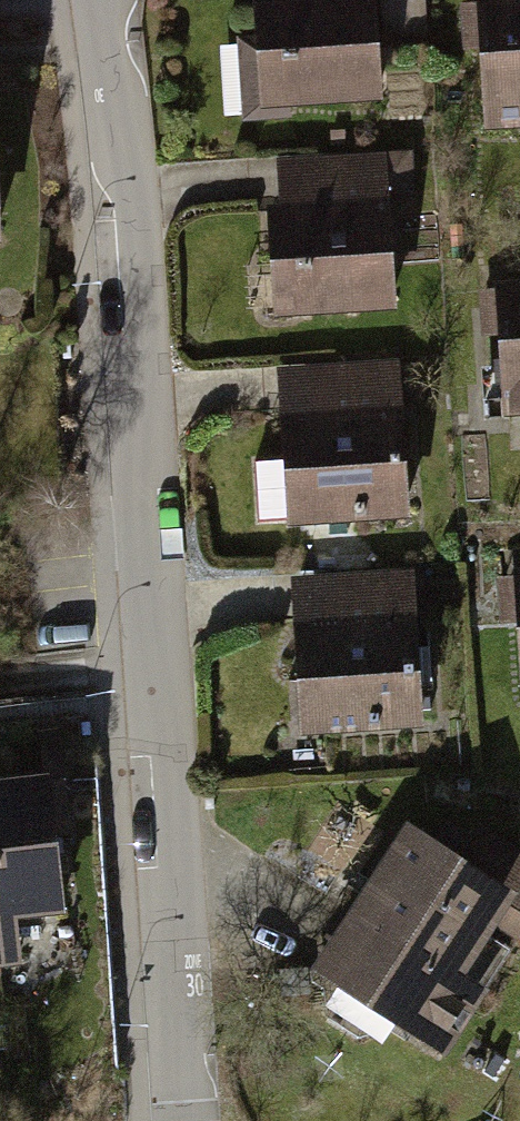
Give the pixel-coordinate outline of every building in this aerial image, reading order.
[(255,124),(388,116),(380,0),(247,0),(255,124)] [(469,3),(478,151),(519,148),(519,0),(469,3)] [(394,157),(275,163),(283,323),(403,316),(394,157)] [(499,297),(507,415),(519,414),(519,296),(499,297)] [(397,377),(274,384),(282,543),(406,536),(397,377)] [(410,580),(288,585),(295,748),(417,743),(410,580)] [(0,786),(0,935),(63,928),(46,781),(0,786)] [(393,824),(298,959),(407,1036),(502,901),(393,824)]
